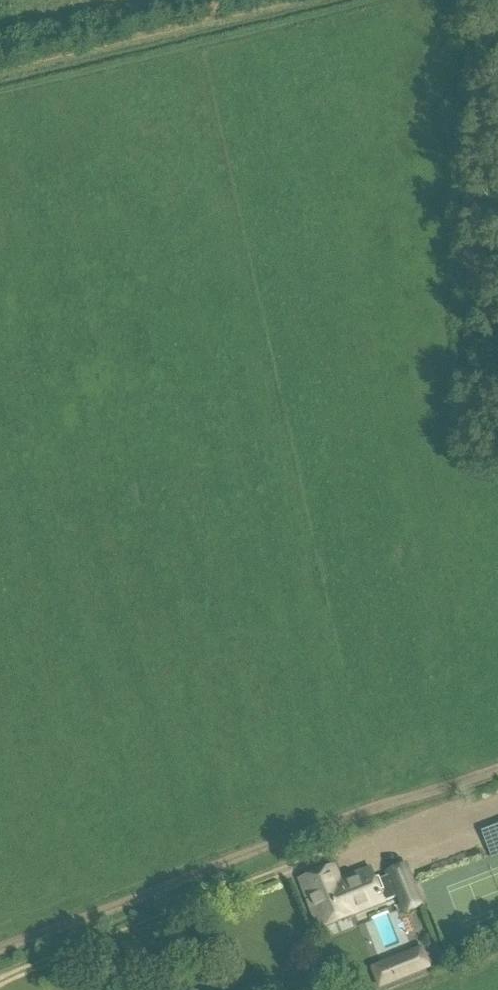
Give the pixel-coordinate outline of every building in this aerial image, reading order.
[(300,880),(319,928),(386,901),(385,900),(398,896),(404,910),(420,905),(409,878),(403,860),(374,871),(373,868),(342,880),(336,865),(300,880)] [(392,980),(429,966),(422,947),(385,961),(392,980)]
